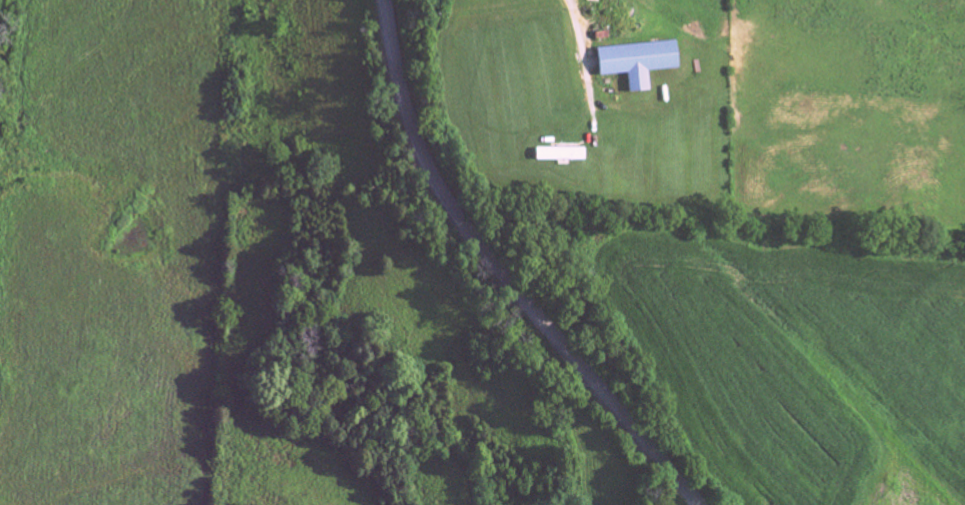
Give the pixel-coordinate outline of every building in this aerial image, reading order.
[(672,72),(670,44),(593,51),(596,78),(624,76),(625,95),(645,94),(644,74),(672,72)]
